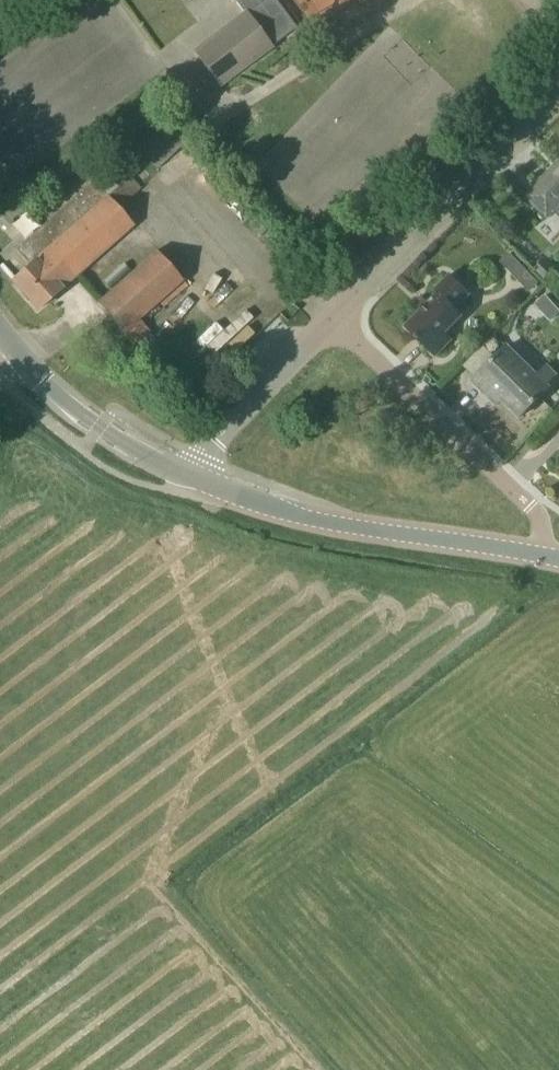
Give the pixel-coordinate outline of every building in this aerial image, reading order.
[(220,85),(272,47),(247,14),(195,52),(220,85)] [(30,265),(117,184),(105,170),(16,249),(30,265)] [(557,175),(552,170),(527,196),(548,216),(558,204),(558,172),(557,175)] [(38,310),(134,225),(120,207),(130,198),(117,184),(30,265),(12,281),(38,310)] [(182,282),(155,252),(98,303),(125,333),(125,332),(136,345),(151,332),(140,319),(159,302),(163,308),(188,286),(183,281),(182,282)] [(523,265),(510,252),(500,261),(513,275),(516,278),(527,268),(523,265)] [(542,260),(533,269),(545,280),(554,270),(544,261),(542,260)] [(430,350),(463,315),(455,307),(469,292),(450,274),(435,290),(439,293),(406,327),(430,350)] [(535,303),(550,320),(558,312),(558,309),(545,294),(535,303)] [(240,307),(207,345),(217,355),(251,316),(240,307)] [(550,387),(508,346),(474,380),(490,396),(494,392),(520,417),(550,387)]
